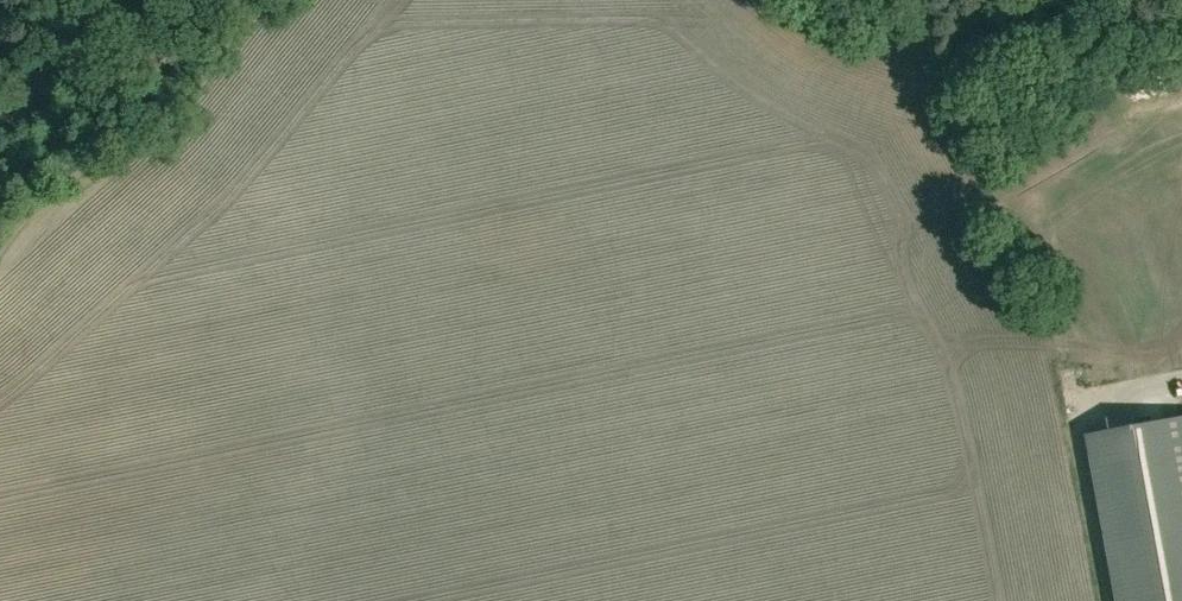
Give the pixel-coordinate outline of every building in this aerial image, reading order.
[(1096,433),(1127,600),(1181,600),(1181,417),(1096,433)]
